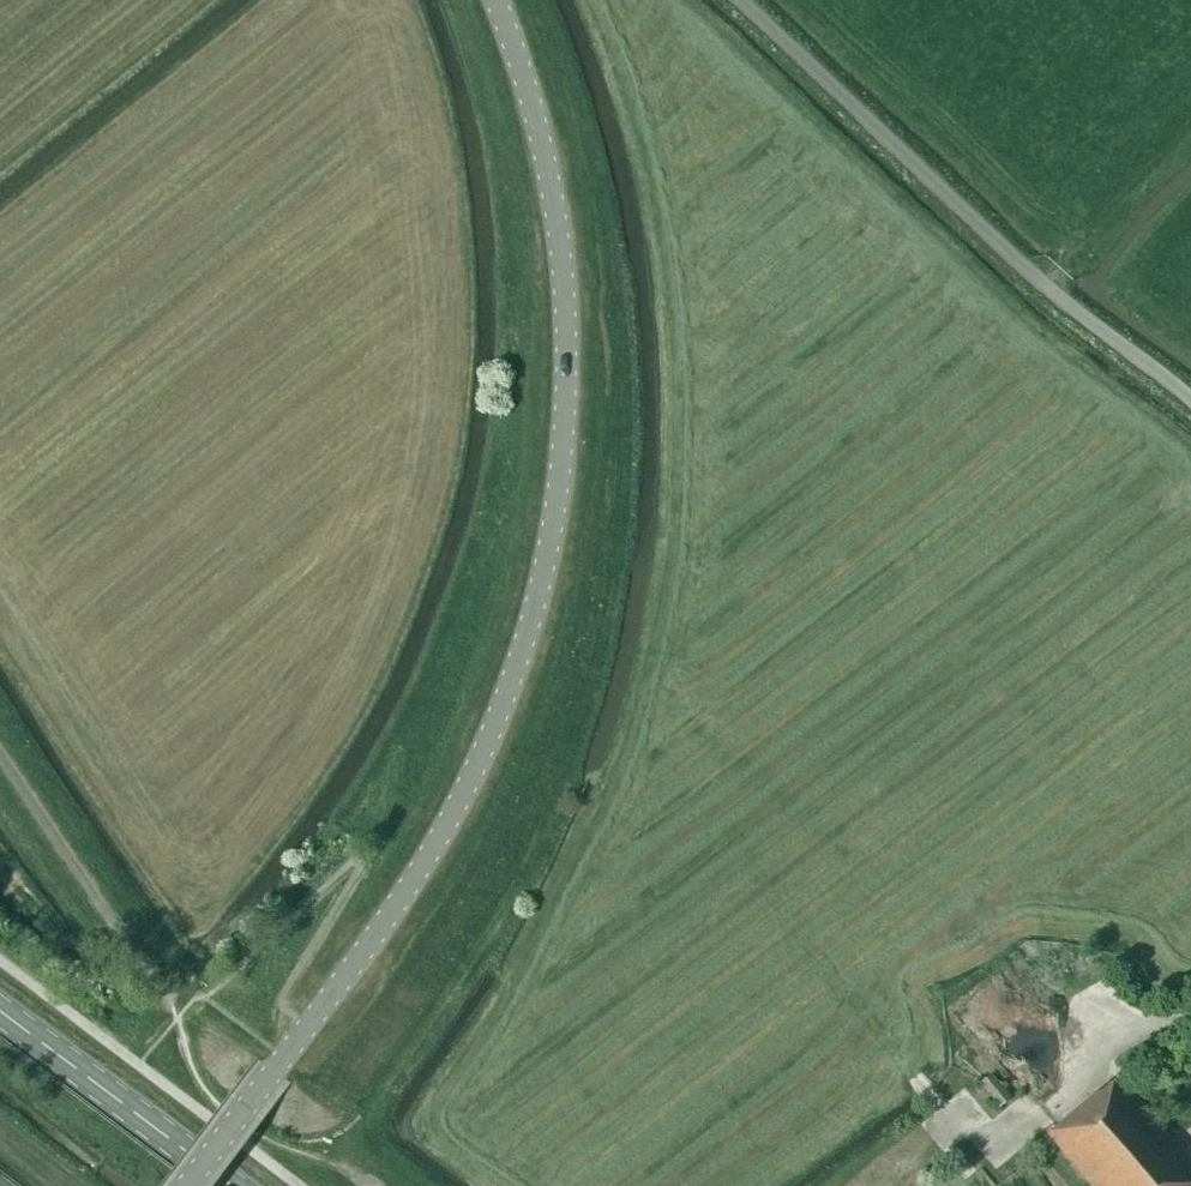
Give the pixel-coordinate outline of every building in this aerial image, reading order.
[(1098,1091),(1048,1134),(1092,1185),(1190,1185),(1190,1163),(1118,1078),(1099,1093),(1098,1091)]
